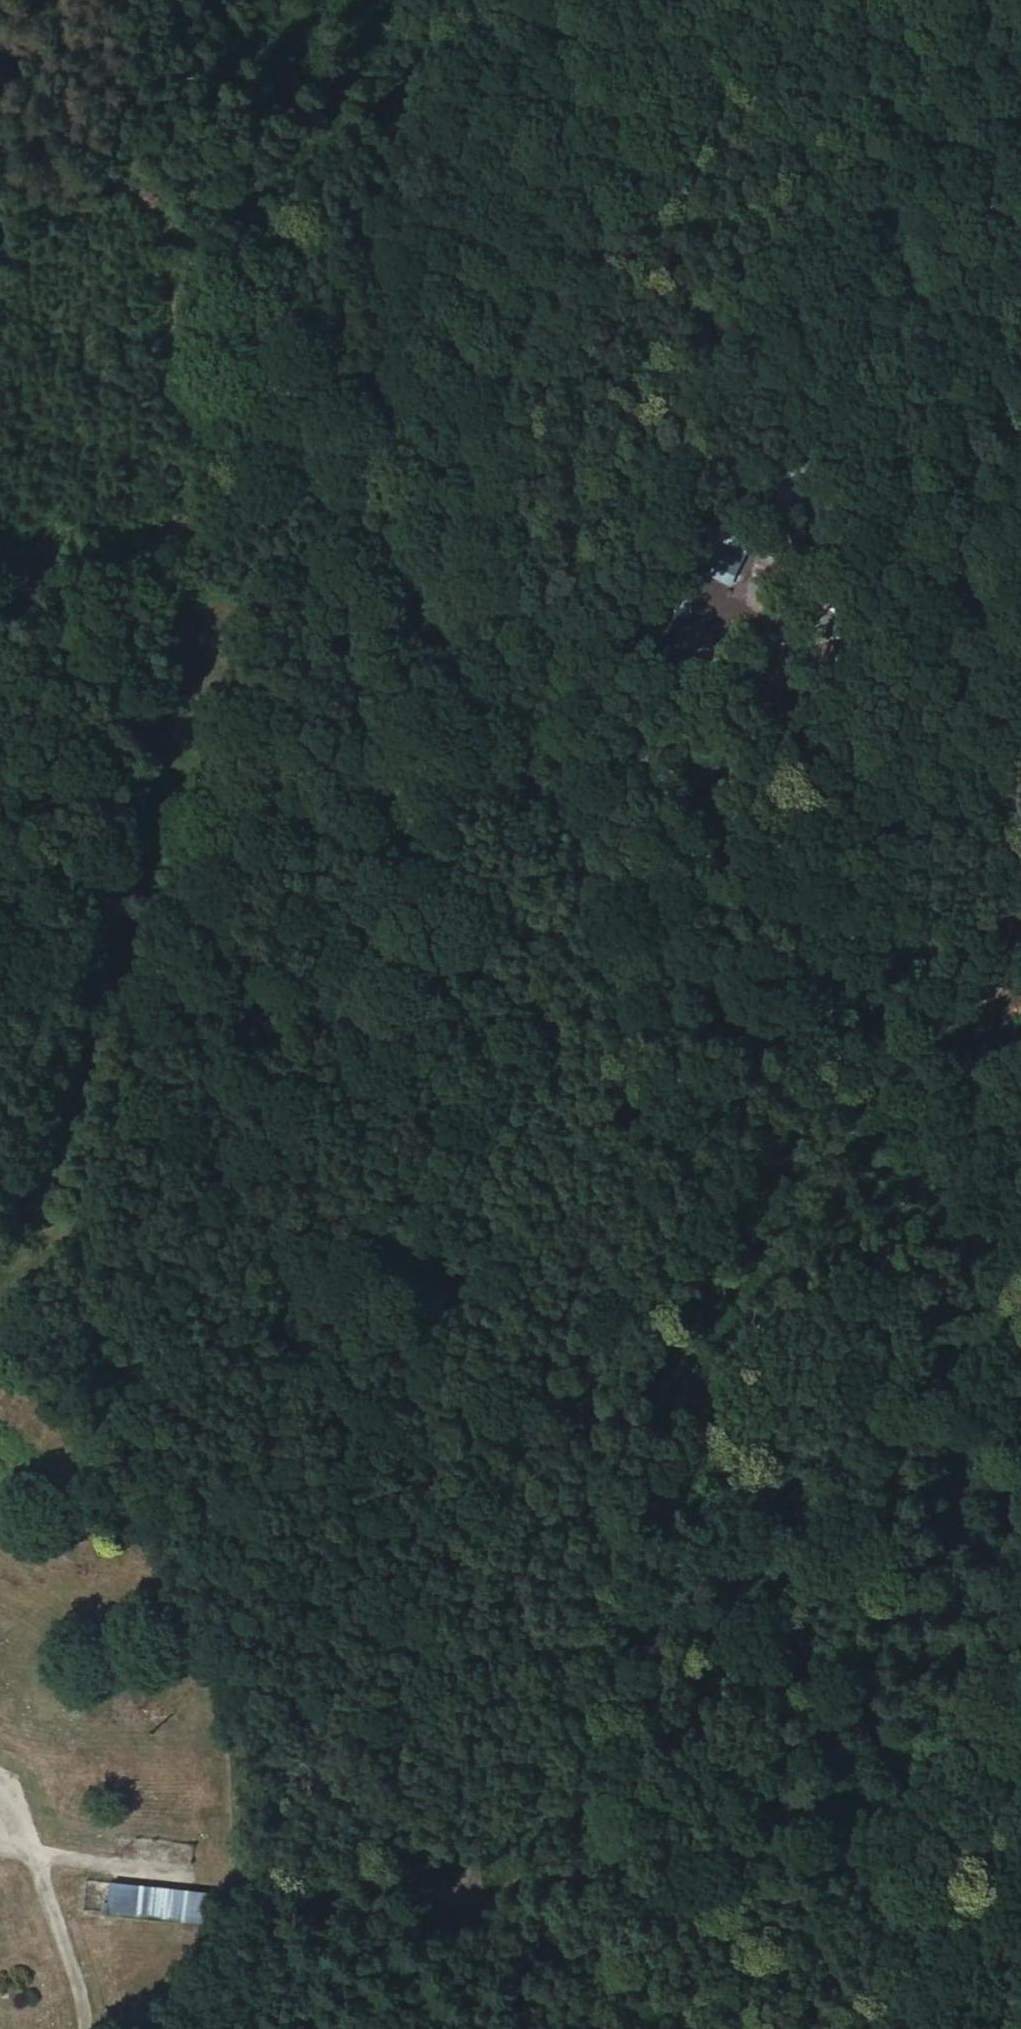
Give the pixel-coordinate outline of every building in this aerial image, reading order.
[(205,1921),(207,1888),(105,1882),(104,1915),(205,1921)]
